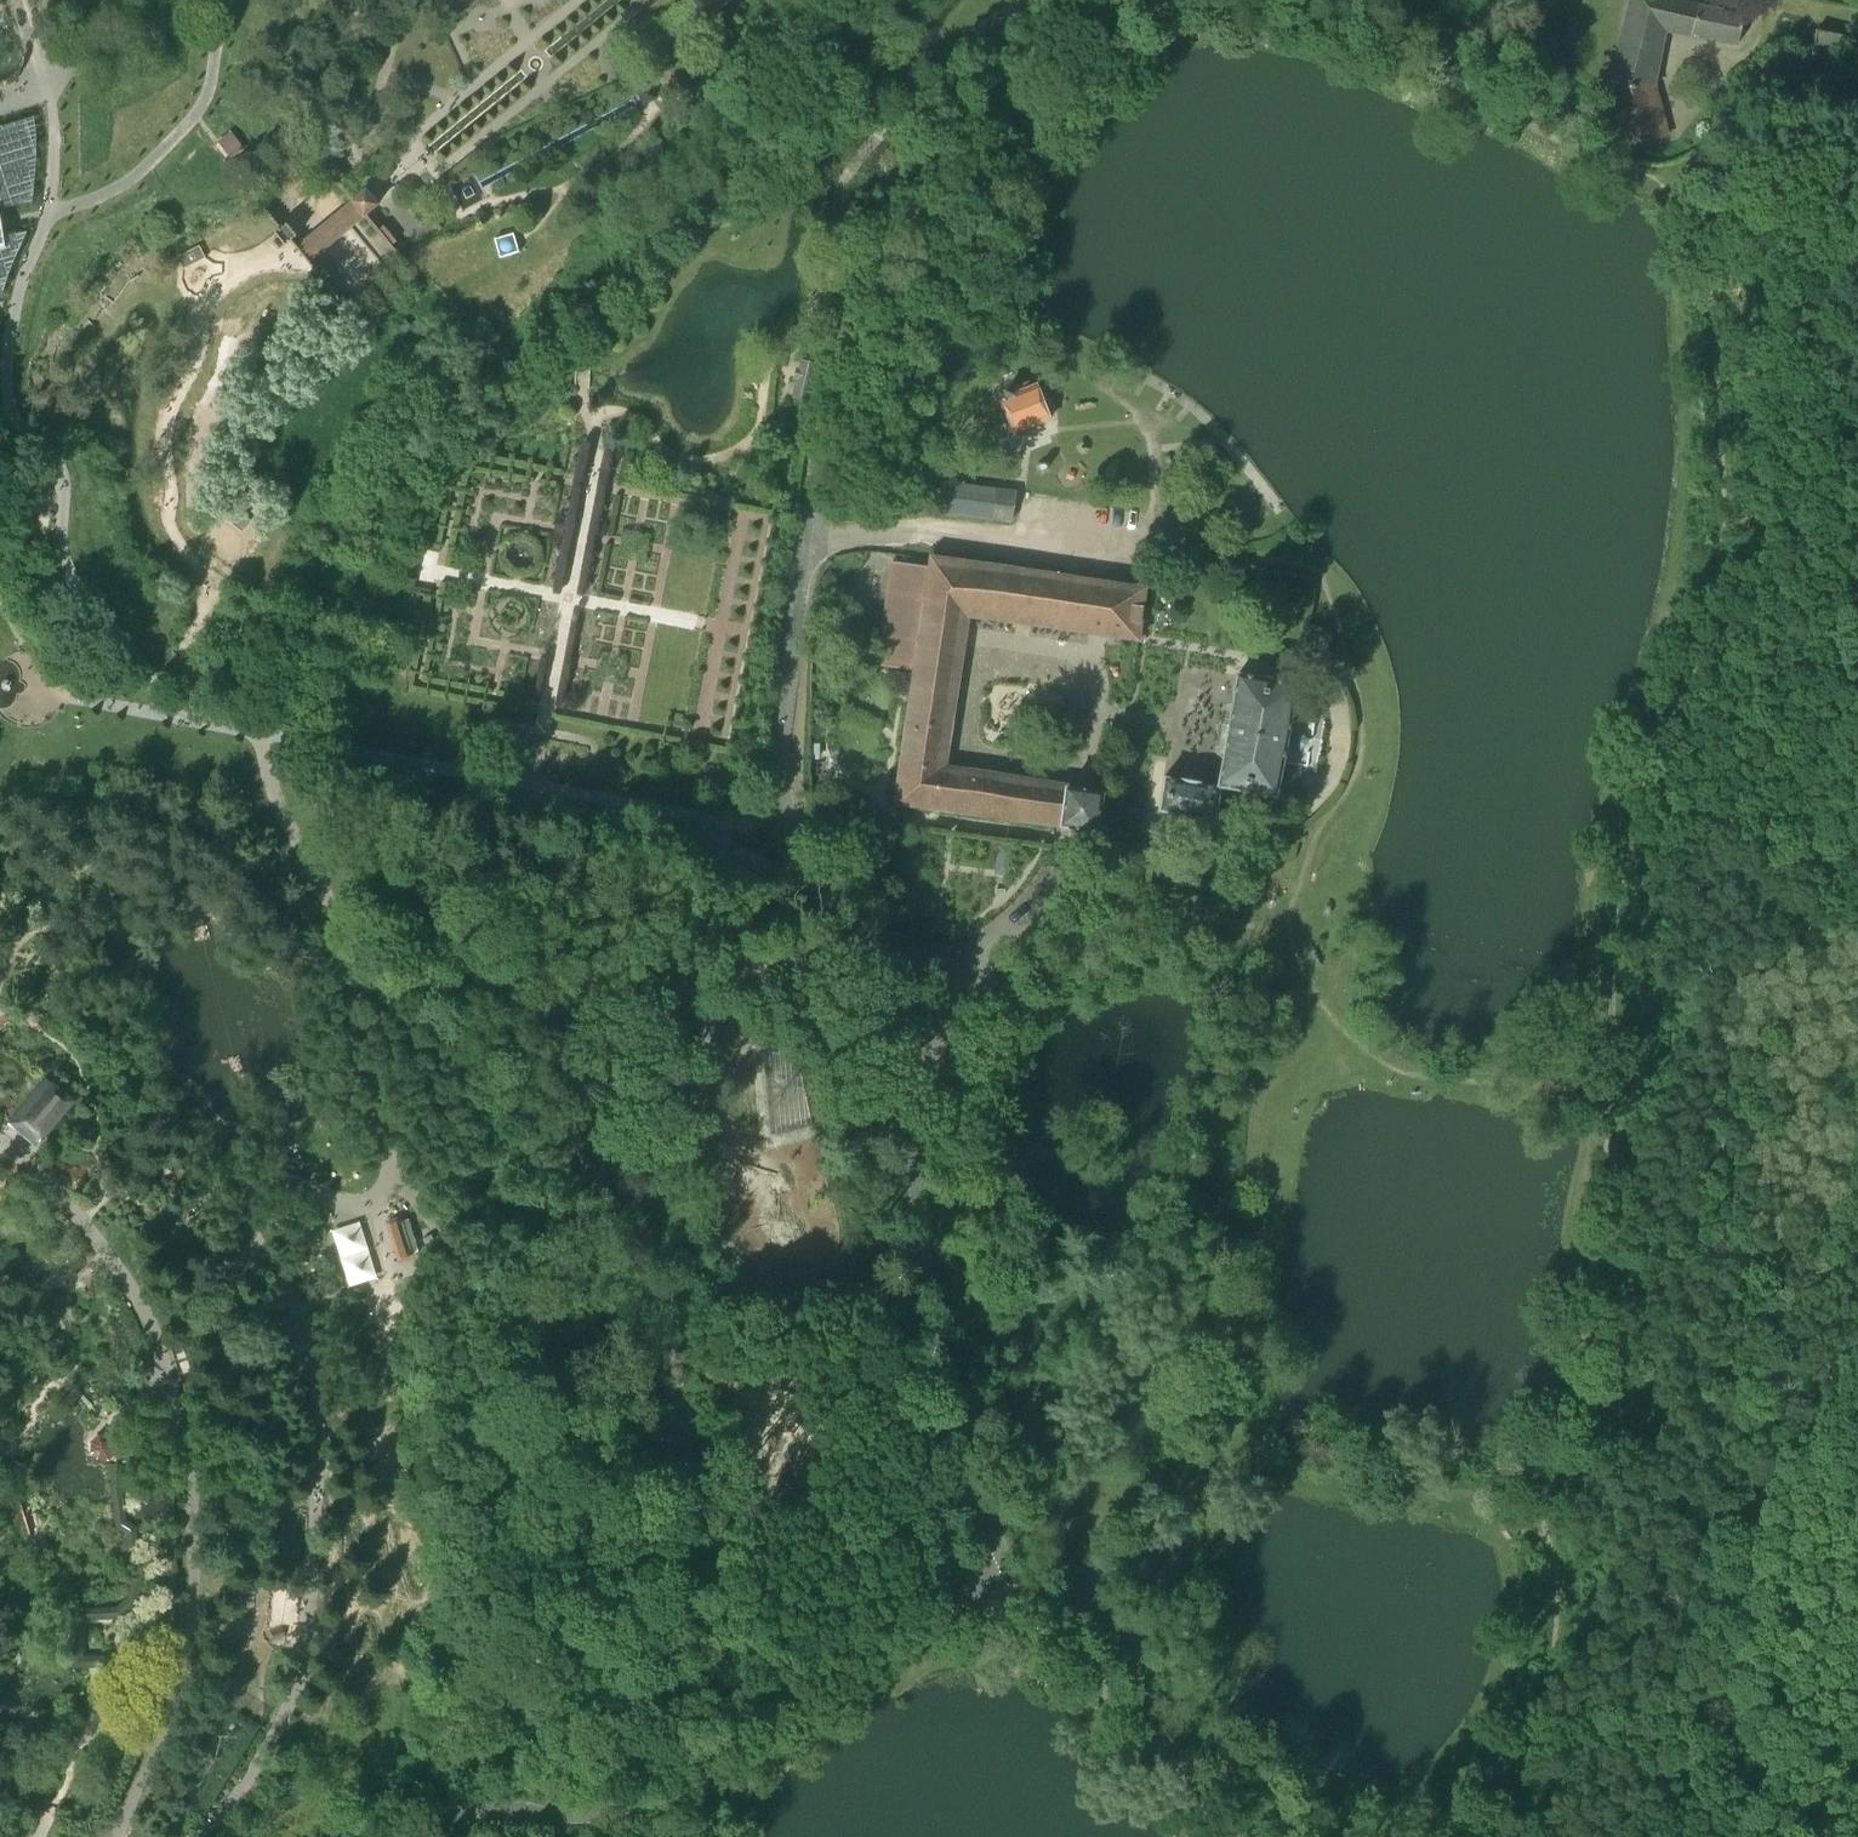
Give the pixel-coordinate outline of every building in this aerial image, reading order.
[(1744,11),(1690,0),(1633,0),(1610,83),(1611,87),(1624,144),(1668,134),(1655,79),(1664,26),(1737,39),(1744,11)] [(1847,60),(1853,33),(1816,25),(1810,52),(1847,60)] [(33,198),(37,158),(36,126),(35,114),(0,126),(0,207),(33,198)] [(235,160),(250,150),(233,127),(217,137),(235,160)] [(304,249),(311,259),(318,254),(323,249),(351,225),(360,218),(366,213),(382,200),(374,191),(367,183),(352,196),(345,202),(304,237),(298,242),(304,249)] [(147,242),(168,229),(163,221),(142,234),(147,242)] [(287,241),(292,237),(298,232),(289,223),(283,227),(279,231),(287,241)] [(4,229),(7,248),(0,249),(0,288),(4,287),(16,255),(27,227),(4,229)] [(199,245),(178,255),(184,267),(205,257),(199,245)] [(110,278),(116,270),(122,263),(113,256),(107,264),(100,270),(110,278)] [(331,270),(322,259),(316,265),(312,268),(321,278),(324,276),(331,270)] [(132,260),(116,272),(101,292),(114,301),(129,280),(139,274),(132,260)] [(61,313),(71,319),(86,296),(76,290),(61,313)] [(93,321),(85,315),(70,335),(79,341),(93,321)] [(820,363),(803,358),(794,396),(810,400),(820,363)] [(67,393),(79,386),(69,367),(57,373),(67,393)] [(1028,389),(1025,383),(1005,391),(1007,397),(1001,399),(1013,429),(1015,433),(1050,419),(1037,385),(1028,389)] [(943,482),(939,512),(1012,521),(1014,506),(1016,492),(987,488),(943,482)] [(251,502),(237,492),(224,510),(238,520),(235,525),(243,530),(251,519),(243,513),(251,502)] [(1146,589),(932,558),(931,567),(892,562),(889,586),(880,641),(877,665),(916,671),(896,803),(1062,827),(1061,828),(1098,833),(1104,795),(942,770),(964,615),(1102,635),(1139,641),(1146,589)] [(1164,777),(1158,811),(1215,821),(1217,813),(1223,814),(1224,806),(1218,805),(1221,788),(1276,797),(1282,763),(1305,767),(1307,752),(1319,754),(1322,740),(1310,738),(1312,724),(1290,720),(1296,685),(1237,675),(1232,704),(1228,724),(1228,727),(1220,726),(1219,735),(1227,736),(1226,738),(1223,759),(1218,786),(1203,784),(1203,782),(1194,781),(1194,780),(1189,779),(1189,780),(1180,779),(1180,780),(1164,777)] [(545,842),(547,829),(530,826),(528,839),(545,842)] [(35,1144),(40,1137),(22,1121),(47,1094),(65,1110),(75,1098),(46,1075),(8,1120),(35,1144)] [(22,1121),(40,1137),(65,1110),(47,1094),(22,1121)] [(401,1258),(413,1254),(419,1252),(409,1219),(403,1221),(391,1225),(401,1258)] [(335,1231),(350,1288),(379,1280),(364,1223),(335,1231)] [(115,1450),(108,1434),(95,1435),(95,1438),(90,1441),(90,1453),(101,1459),(110,1462),(117,1528),(127,1532),(127,1538),(112,1553),(131,1579),(126,1597),(118,1605),(76,1608),(73,1608),(73,1638),(72,1669),(90,1668),(96,1668),(103,1667),(123,1666),(124,1653),(85,1655),(84,1620),(122,1618),(141,1601),(144,1578),(128,1554),(139,1544),(138,1526),(126,1521),(122,1461),(115,1450)]
